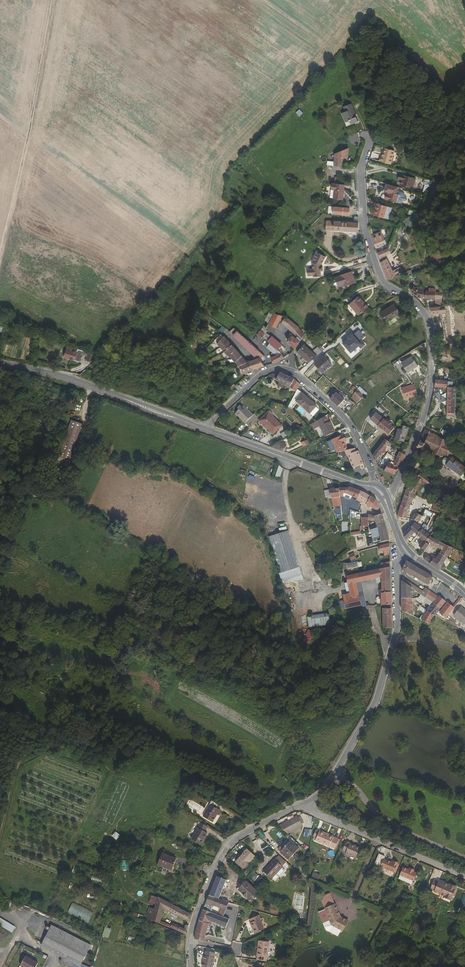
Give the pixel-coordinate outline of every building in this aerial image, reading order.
[(354,113),(351,105),(344,107),(345,112),(342,114),(343,117),(344,117),(346,122),(349,121),(350,122),(351,121),(353,124),(358,122),(355,113),(354,113)] [(347,150),(333,156),(332,167),(339,168),(340,160),(345,161),(347,150)] [(383,151),(381,156),(381,159),(380,158),(378,165),(388,167),(391,153),(383,151)] [(412,190),(414,180),(398,176),(396,181),(400,182),(398,187),(412,190)] [(341,185),(328,183),(328,189),(331,190),(329,199),(339,200),(341,185)] [(393,189),(382,186),(380,193),(384,194),(382,201),(395,205),(399,204),(399,202),(401,202),(402,201),(403,199),(402,198),(401,198),(401,196),(398,193),(392,192),(393,189)] [(385,209),(374,206),(371,218),(382,221),(385,209)] [(260,214),(265,218),(269,213),(265,209),(260,214)] [(360,223),(328,221),(328,231),(359,232),(360,223)] [(381,234),(371,237),(375,249),(385,246),(381,234)] [(389,255),(387,249),(377,253),(379,259),(389,255)] [(313,278),(321,278),(321,272),(323,272),(323,269),(322,269),(322,265),(325,261),(319,255),(312,263),(312,270),(306,270),(306,277),(313,277),(313,278)] [(386,279),(387,281),(401,276),(400,270),(392,273),(387,260),(381,262),(386,279)] [(353,284),(349,272),(338,276),(338,277),(333,278),(336,287),(341,286),(341,287),(353,284)] [(413,298),(421,299),(421,292),(413,291),(413,298)] [(357,317),(364,310),(357,304),(359,302),(355,298),(347,306),(357,317)] [(397,315),(391,305),(379,313),(385,323),(397,315)] [(438,314),(437,307),(431,308),(427,309),(428,316),(438,314)] [(258,337),(267,342),(278,325),(283,318),(275,315),(263,333),(259,331),(257,336),(258,337)] [(290,321),(285,319),(282,324),(288,330),(292,337),(295,339),(295,340),(300,344),(304,337),(299,331),(296,327),(293,324),(290,321)] [(246,342),(252,333),(242,326),(237,334),(239,335),(241,337),(246,342)] [(360,334),(355,338),(361,345),(366,340),(360,334)] [(253,359),(258,354),(246,342),(241,337),(239,335),(236,339),(253,359)] [(367,349),(363,344),(361,345),(355,338),(354,336),(348,341),(350,343),(345,347),(353,358),(361,351),(363,353),(367,349)] [(273,367),(285,360),(267,342),(258,337),(256,340),(275,359),(270,362),(273,367)] [(286,344),(296,351),(300,344),(295,340),(291,338),(286,344)] [(236,368),(238,367),(244,365),(229,346),(222,340),(214,346),(226,359),(228,359),(232,364),(236,368)] [(308,365),(315,359),(304,347),(297,353),(308,365)] [(317,356),(321,352),(317,347),(313,352),(317,356)] [(79,362),(82,351),(75,349),(74,352),(66,350),(63,359),(75,362),(75,361),(79,362)] [(410,357),(400,363),(405,372),(416,366),(410,357)] [(330,367),(322,358),(314,366),(322,375),(329,369),(330,367)] [(250,374),(261,371),(257,361),(255,362),(247,364),(250,374)] [(241,376),(250,374),(247,364),(244,365),(238,367),(240,372),(241,376)] [(305,374),(311,369),(307,365),(302,370),(305,374)] [(342,368),(348,374),(351,370),(345,365),(342,368)] [(267,379),(266,380),(275,384),(279,376),(269,378),(267,379)] [(279,376),(275,384),(296,394),(299,387),(294,383),(280,376),(279,376)] [(449,392),(450,385),(437,384),(437,391),(449,392)] [(331,397),(330,398),(339,407),(344,399),(332,389),(328,394),(331,397)] [(457,418),(457,392),(450,391),(449,392),(449,417),(457,418)] [(354,400),(360,406),(365,400),(359,394),(354,400)] [(322,415),(308,402),(301,410),(316,423),(322,415)] [(234,416),(243,426),(251,418),(242,408),(234,416)] [(258,424),(271,438),(280,429),(267,415),(258,424)] [(378,416),(372,423),(380,429),(386,422),(388,419),(385,416),(382,419),(378,416)] [(251,418),(243,426),(247,429),(256,420),(253,417),(251,418)] [(73,459),(83,422),(71,419),(62,452),(66,453),(65,457),(73,459)] [(327,427),(324,421),(312,427),(315,433),(318,431),(323,440),(332,435),(328,426),(327,427)] [(386,422),(380,429),(391,438),(397,431),(393,428),(394,426),(391,424),(389,425),(386,422)] [(410,431),(405,430),(404,433),(400,432),(397,443),(406,445),(410,431)] [(433,436),(424,432),(420,443),(418,443),(417,446),(418,447),(418,449),(416,449),(416,451),(418,452),(418,451),(420,451),(420,452),(422,453),(422,452),(425,453),(425,454),(427,455),(427,454),(430,455),(430,456),(432,457),(432,456),(441,459),(442,454),(445,455),(445,454),(448,455),(449,455),(452,456),(453,455),(454,452),(455,451),(452,449),(453,447),(451,447),(451,448),(448,446),(449,443),(447,442),(446,443),(443,441),(443,440),(441,440),(441,441),(438,439),(438,438),(436,438),(436,439),(432,437),(433,436)] [(285,439),(272,447),(284,451),(285,448),(280,445),(286,442),(285,439)] [(338,442),(337,440),(330,444),(336,456),(340,455),(346,453),(342,445),(344,445),(342,441),(338,442)] [(387,443),(379,452),(384,456),(391,446),(389,445),(387,443)] [(352,468),(364,463),(358,448),(353,451),(351,447),(345,449),(352,468)] [(379,452),(374,460),(377,465),(384,456),(379,452)] [(404,462),(397,459),(394,467),(388,464),(387,467),(384,473),(395,478),(402,465),(404,462)] [(451,459),(448,462),(444,463),(442,465),(443,467),(446,469),(446,468),(450,471),(450,472),(455,475),(455,474),(461,478),(461,480),(464,482),(464,469),(452,459),(451,459)] [(275,477),(280,478),(283,467),(279,465),(275,477)] [(420,476),(411,489),(406,493),(415,497),(421,490),(422,489),(425,490),(430,493),(435,486),(420,476)] [(438,488),(435,486),(430,493),(434,495),(438,488)] [(350,487),(339,489),(339,495),(343,495),(346,494),(353,497),(357,499),(360,491),(350,487)] [(339,489),(329,490),(331,501),(340,500),(339,495),(339,489)] [(363,492),(360,491),(357,499),(362,503),(366,505),(370,496),(363,492)] [(415,497),(406,493),(405,498),(413,501),(415,497)] [(375,499),(370,496),(366,505),(371,508),(375,510),(378,509),(375,499)] [(436,501),(428,496),(424,503),(430,507),(431,506),(432,506),(436,501)] [(413,501),(405,498),(402,504),(411,507),(413,501)] [(340,500),(331,501),(332,509),(333,514),(342,512),(340,502),(340,500)] [(436,501),(432,506),(435,508),(442,512),(445,507),(436,501)] [(411,507),(402,504),(401,509),(409,512),(411,507)] [(440,519),(441,519),(442,520),(445,517),(446,514),(442,512),(435,508),(432,513),(441,517),(440,519)] [(409,512),(401,509),(397,520),(400,521),(405,522),(406,520),(409,512)] [(423,518),(432,524),(436,517),(430,514),(426,513),(423,518)] [(383,522),(380,514),(373,517),(374,521),(375,524),(383,522)] [(410,520),(416,521),(419,522),(423,516),(422,516),(418,514),(414,514),(410,520)] [(436,517),(432,524),(437,526),(441,519),(440,519),(436,517)] [(386,531),(383,522),(375,524),(378,530),(378,531),(379,534),(381,542),(389,540),(387,531),(386,531)] [(414,532),(417,535),(422,529),(414,523),(410,529),(414,532)] [(403,535),(406,539),(414,532),(410,529),(409,528),(403,535)] [(302,579),(290,529),(270,534),(279,572),(281,581),(293,578),(294,581),(302,579)] [(417,535),(423,540),(426,535),(428,534),(426,533),(422,529),(417,535)] [(428,543),(432,537),(428,534),(426,535),(423,540),(425,542),(427,544),(428,543)] [(433,546),(437,548),(441,542),(435,539),(432,537),(428,543),(430,545),(430,544),(433,546)] [(441,555),(448,559),(454,548),(447,545),(441,542),(437,548),(443,552),(441,555)] [(416,553),(422,558),(426,552),(420,548),(416,553)] [(441,570),(448,559),(441,555),(437,561),(435,559),(434,560),(428,557),(425,561),(441,570)] [(407,561),(402,570),(427,586),(430,581),(433,576),(407,561)] [(382,568),(381,569),(381,578),(382,581),(391,581),(390,566),(382,568)] [(357,575),(346,577),(348,586),(360,583),(381,578),(381,569),(357,575)] [(418,587),(402,577),(402,581),(413,589),(416,591),(418,587)] [(391,581),(382,581),(382,592),(391,591),(391,581)] [(413,589),(402,581),(403,598),(413,599),(413,594),(413,589)] [(360,598),(363,607),(363,608),(367,607),(360,583),(348,586),(349,592),(351,600),(360,598)] [(418,587),(416,591),(426,598),(434,603),(438,596),(425,588),(423,591),(418,587)] [(392,604),(391,591),(382,592),(382,605),(387,605),(392,604)] [(413,599),(403,598),(403,611),(411,614),(420,618),(420,615),(421,612),(417,610),(418,607),(414,606),(413,599)] [(431,606),(434,603),(426,598),(424,601),(431,606)] [(434,603),(436,604),(442,608),(446,602),(441,598),(439,601),(437,599),(434,603)] [(454,607),(446,602),(442,608),(439,612),(446,617),(454,607)] [(436,604),(432,611),(437,614),(439,612),(442,608),(436,604)] [(462,607),(455,616),(464,624),(464,609),(462,607)] [(393,627),(392,608),(387,609),(382,609),(384,628),(393,627)] [(434,619),(437,615),(437,614),(432,611),(427,618),(426,620),(432,623),(434,619)] [(303,628),(331,624),(329,613),(307,615),(308,620),(302,620),(303,628)] [(305,638),(310,640),(313,631),(308,629),(305,638)] [(224,820),(213,813),(207,824),(217,831),(224,820)] [(304,834),(300,824),(288,829),(292,839),(304,834)] [(211,842),(201,836),(194,848),(205,853),(211,842)] [(322,836),(319,843),(318,846),(337,854),(341,845),(336,843),(336,842),(322,836)] [(350,848),(349,847),(346,856),(349,857),(348,859),(359,863),(363,854),(353,849),(353,848),(350,847),(350,848)] [(296,852),(291,848),(288,851),(287,851),(286,852),(287,852),(282,858),(291,866),(301,854),(298,851),(296,852)] [(253,866),(246,859),(239,867),(246,874),(253,866)] [(277,865),(268,876),(269,878),(270,880),(276,884),(286,872),(288,868),(285,865),(284,866),(280,863),(277,865)] [(397,878),(401,869),(396,867),(396,868),(387,864),(383,872),(397,878)] [(180,871),(166,867),(164,877),(178,880),(180,871)] [(417,877),(413,875),(412,875),(406,873),(402,884),(409,887),(411,884),(417,886),(420,879),(417,877)] [(234,879),(224,875),(222,882),(223,882),(232,885),(234,879)] [(222,882),(215,901),(225,905),(232,885),(223,882),(222,882)] [(244,895),(252,887),(250,886),(242,896),(251,904),(252,902),(244,895)] [(442,888),(439,896),(438,897),(449,901),(455,904),(460,893),(453,890),(442,886),(442,888)] [(262,897),(252,887),(244,895),(252,902),(255,905),(262,897)] [(161,898),(158,902),(155,908),(150,917),(156,920),(157,919),(164,907),(188,920),(190,913),(189,912),(185,911),(161,898)] [(344,935),(345,935),(350,926),(343,922),(337,909),(336,909),(332,899),(322,903),(328,916),(322,919),(328,933),(335,930),(344,935)] [(215,901),(212,909),(229,915),(232,916),(235,908),(225,905),(215,901)] [(149,905),(143,916),(149,918),(150,917),(155,908),(149,905)] [(230,923),(236,925),(241,910),(235,908),(232,916),(230,923)] [(349,922),(358,919),(356,913),(347,916),(349,922)] [(16,926),(0,917),(0,926),(12,933),(16,926)] [(210,917),(206,928),(213,930),(214,927),(233,933),(236,925),(230,923),(227,922),(210,917)] [(266,923),(264,920),(256,924),(257,927),(262,938),(270,934),(266,923)] [(91,944),(50,925),(40,946),(62,956),(59,962),(69,966),(90,966),(82,963),(91,944)] [(177,925),(175,929),(185,933),(186,930),(177,925)] [(105,926),(102,935),(108,938),(111,928),(105,926)] [(204,941),(202,947),(211,948),(215,931),(213,930),(206,928),(203,940),(204,941)] [(265,962),(265,966),(275,966),(277,948),(268,946),(267,953),(265,953),(264,962),(265,962)] [(213,958),(212,962),(211,962),(210,966),(220,966),(221,964),(220,964),(221,959),(213,958)]
